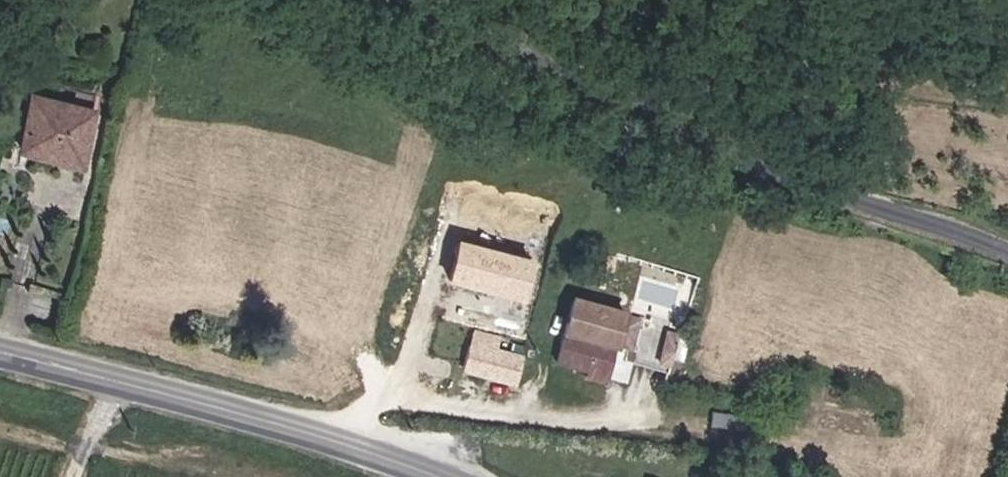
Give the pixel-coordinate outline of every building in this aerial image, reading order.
[(74,157),(88,103),(31,88),(16,141),(74,157)] [(525,257),(456,238),(446,276),(516,294),(525,257)] [(564,296),(548,360),(601,372),(617,309),(564,296)] [(462,369),(506,379),(512,355),(496,351),(500,334),(472,327),(462,369)]
